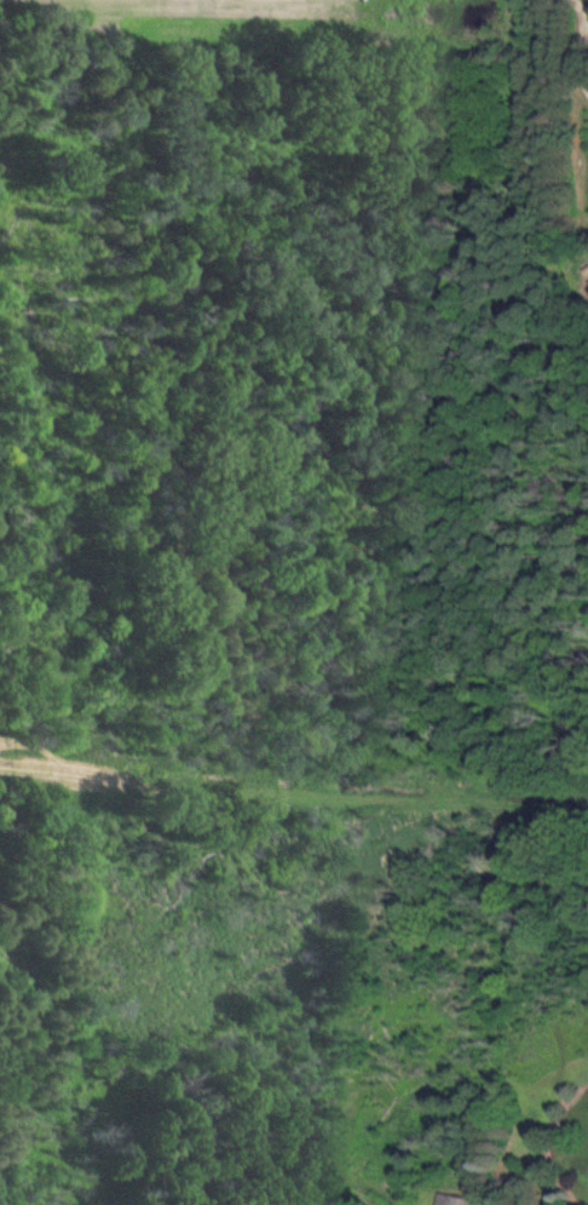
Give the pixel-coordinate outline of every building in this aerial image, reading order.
[(437,1192),(435,1204),(477,1204),(478,1200),(437,1192)]
